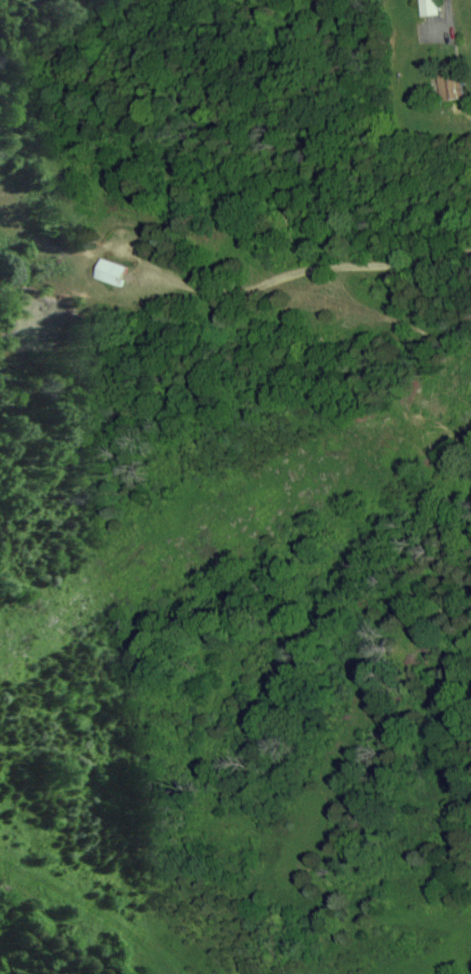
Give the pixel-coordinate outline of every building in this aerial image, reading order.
[(417,17),(439,17),(439,0),(417,0),(417,17)] [(438,102),(462,98),(459,78),(434,82),(438,102)] [(100,278),(126,288),(133,269),(107,259),(100,278)]
